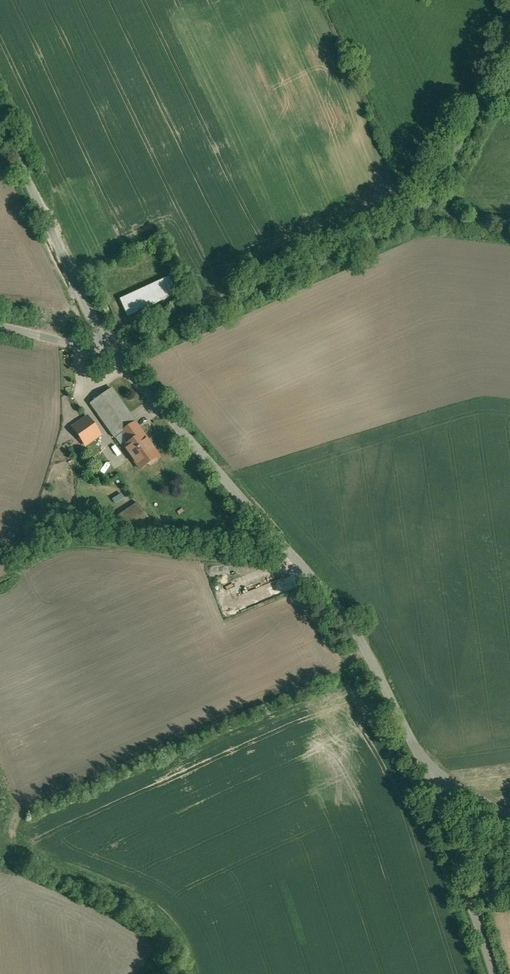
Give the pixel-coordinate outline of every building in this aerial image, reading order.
[(169,276),(120,299),(127,317),(177,294),(169,276)] [(136,423),(111,388),(90,403),(115,438),(122,433),(136,423)] [(87,417),(72,427),(85,445),(100,435),(87,417)] [(159,456),(136,423),(122,433),(130,443),(124,447),(140,469),(147,464),(151,465),(156,461),(156,458),(159,456)] [(138,503),(117,517),(131,538),(152,524),(138,503)]
